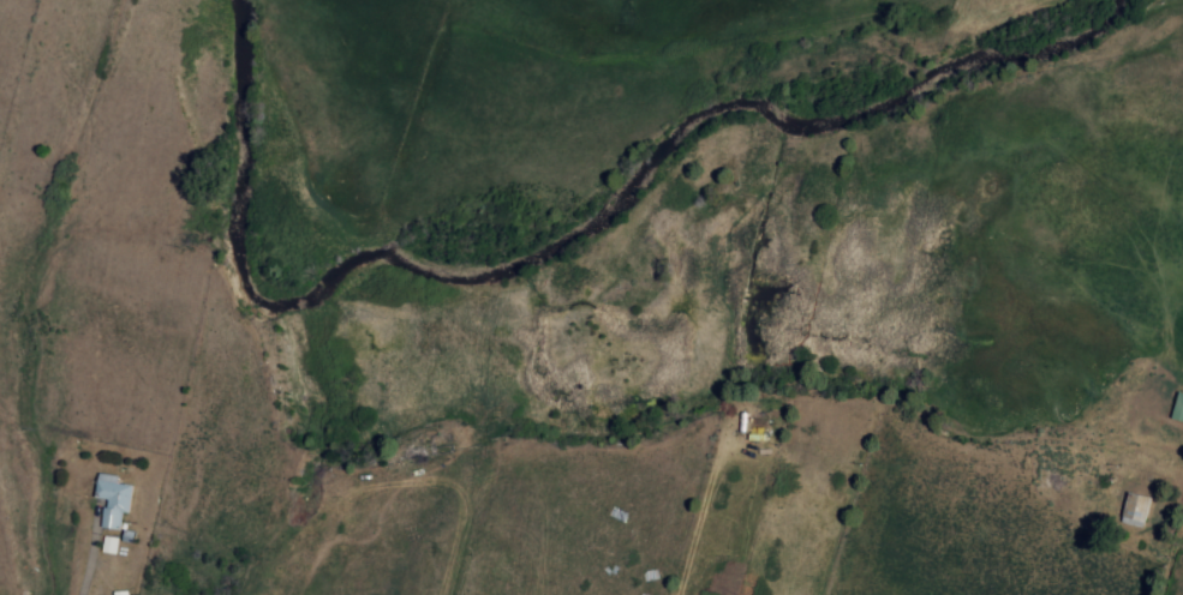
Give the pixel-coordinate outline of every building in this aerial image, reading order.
[(1176,391),(1168,418),(1182,422),(1182,393),(1176,391)] [(103,526),(123,528),(125,511),(131,512),(135,483),(120,481),(121,474),(101,472),(98,496),(107,497),(103,526)] [(1142,527),(1150,498),(1126,492),(1118,520),(1142,527)] [(118,552),(119,536),(106,534),(105,551),(118,552)]
